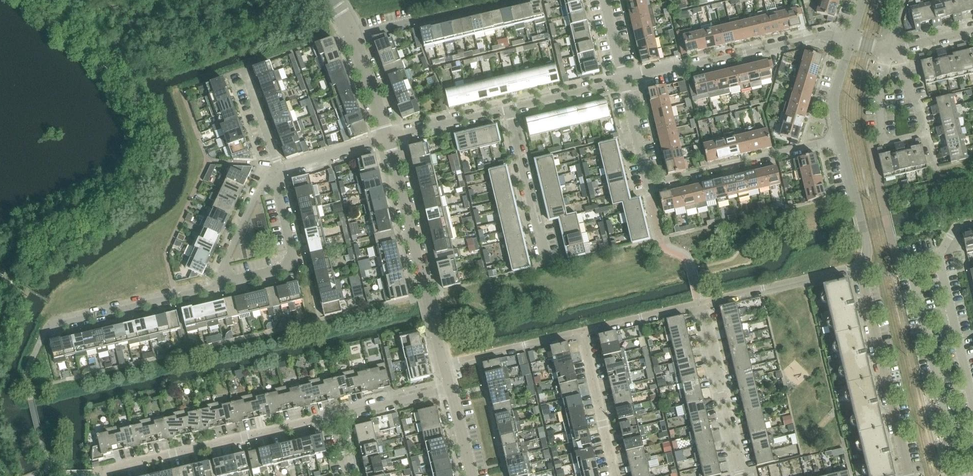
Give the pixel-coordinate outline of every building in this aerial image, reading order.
[(627,1),(629,12),(647,7),(645,0),(631,0),(627,1)] [(932,3),(937,26),(942,25),(940,19),(946,17),(942,0),(940,0),(940,1),(932,3)] [(953,0),(945,0),(944,0),(942,0),(946,17),(953,16),(954,22),(958,21),(953,0)] [(958,21),(963,20),(961,14),(967,12),(964,0),(953,0),(958,21)] [(967,12),(972,11),(972,0),(964,0),(967,12)] [(541,1),(530,4),(534,21),(535,25),(546,23),(541,1)] [(583,2),(565,6),(568,16),(585,12),(583,2)] [(828,17),(827,20),(833,22),(837,8),(820,2),(817,13),(828,17)] [(919,4),(919,6),(910,8),(916,31),(921,30),(919,24),(925,22),(921,3),(919,4)] [(923,3),(921,3),(925,22),(932,21),(933,27),(937,26),(932,3),(923,5),(923,3)] [(530,4),(520,6),(524,24),(534,21),(530,4)] [(520,6),(510,8),(514,26),(515,31),(525,29),(524,24),(520,6)] [(647,7),(629,12),(632,22),(654,17),(651,6),(647,7)] [(786,7),(776,9),(777,14),(781,31),(791,29),(787,12),(786,7)] [(510,8),(500,11),(504,28),(514,26),(510,8)] [(798,16),(802,15),(800,8),(787,12),(791,29),(801,27),(798,16)] [(776,9),(767,11),(772,34),(781,31),(777,14),(776,9)] [(500,11),(490,13),(495,31),(504,28),(500,11)] [(687,11),(678,13),(680,20),(689,18),(687,11)] [(758,18),(763,36),(772,34),(767,11),(757,13),(758,18)] [(585,12),(568,16),(570,26),(588,22),(585,12)] [(490,13),(480,15),(485,33),(495,31),(490,13)] [(480,15),(470,18),(474,35),(485,33),(480,15)] [(654,17),(632,22),(634,33),(652,28),(656,27),(654,17)] [(470,18),(460,20),(465,38),(474,35),(470,18)] [(758,18),(749,21),(753,38),(763,36),(758,18)] [(730,25),(734,43),(744,40),(740,23),(739,23),(739,19),(729,21),(730,25)] [(460,20),(450,23),(455,40),(465,38),(460,20)] [(749,21),(740,23),(744,40),(753,38),(749,21)] [(588,22),(570,26),(573,36),(590,32),(588,22)] [(450,23),(440,25),(445,43),(455,40),(450,23)] [(440,25),(431,27),(435,45),(445,43),(440,25)] [(730,25),(721,27),(725,45),(734,43),(730,25)] [(431,27),(420,30),(424,47),(435,45),(431,27)] [(721,27),(711,29),(716,47),(725,45),(721,27)] [(652,28),(634,33),(637,43),(654,39),(652,28)] [(691,29),(677,33),(682,55),(697,52),(693,34),(691,29)] [(711,29),(702,32),(706,49),(716,47),(711,29)] [(573,36),(569,37),(571,47),(592,42),(590,32),(573,36)] [(702,32),(693,34),(697,52),(706,49),(702,32)] [(386,35),(373,38),(380,56),(397,50),(392,38),(388,40),(386,35)] [(333,39),(313,47),(317,58),(321,57),(337,51),(333,39)] [(654,39),(637,43),(639,54),(657,49),(654,39)] [(592,42),(571,47),(573,57),(595,52),(592,42)] [(657,49),(639,54),(642,65),(660,60),(657,49)] [(945,49),(940,50),(947,80),(958,78),(952,54),(946,56),(945,49)] [(963,52),(969,75),(972,74),(972,49),(963,52)] [(397,50),(380,56),(384,67),(401,61),(397,50)] [(938,58),(931,59),(937,83),(947,80),(940,50),(936,51),(938,58)] [(300,51),(296,53),(300,64),(304,63),(300,51)] [(337,51),(321,57),(325,68),(342,62),(337,51)] [(802,63),(819,68),(824,53),(818,51),(817,55),(805,52),(802,63)] [(595,52),(573,57),(576,67),(597,62),(595,52)] [(963,52),(952,54),(958,78),(969,75),(963,52)] [(931,59),(920,62),(926,85),(937,83),(931,59)] [(772,83),(771,79),(772,79),(769,68),(773,67),(772,60),(757,64),(762,86),(772,83)] [(401,61),(384,67),(388,77),(404,71),(401,61)] [(270,62),(253,68),(257,79),(274,72),(270,62)] [(342,62),(325,68),(328,78),(345,72),(342,62)] [(597,62),(576,67),(578,77),(600,72),(597,62)] [(802,63),(799,73),(816,78),(819,68),(802,63)] [(545,67),(549,84),(560,82),(555,64),(545,67)] [(757,64),(746,67),(751,89),(762,86),(757,64)] [(545,67),(535,69),(539,87),(549,84),(545,67)] [(746,67),(736,69),(741,91),(751,89),(746,67)] [(535,69),(525,71),(529,89),(539,87),(535,69)] [(736,69),(725,72),(730,93),(741,91),(736,69)] [(404,71),(388,77),(391,88),(412,80),(413,80),(409,70),(404,71)] [(274,72),(257,79),(261,89),(278,83),(282,81),(279,71),(274,72)] [(525,71),(515,74),(519,91),(529,89),(525,71)] [(328,78),(324,80),(327,90),(332,88),(349,82),(345,72),(328,78)] [(730,94),(730,93),(725,72),(715,74),(720,96),(730,94)] [(795,72),(792,82),(796,83),(813,89),(816,78),(799,73),(795,72)] [(515,74),(505,76),(509,94),(519,91),(515,74)] [(715,74),(704,77),(709,98),(709,99),(720,96),(715,74)] [(505,76),(495,78),(499,96),(509,94),(505,76)] [(693,79),(688,80),(693,102),(709,98),(704,77),(693,79)] [(495,78),(485,81),(489,98),(499,96),(495,78)] [(223,79),(199,88),(200,91),(208,88),(210,96),(227,89),(223,79)] [(412,80),(391,88),(395,98),(412,92),(416,90),(412,80)] [(454,83),(455,88),(460,105),(470,103),(465,86),(464,81),(454,83)] [(485,81),(475,83),(479,101),(489,98),(485,81)] [(685,81),(678,83),(681,94),(687,92),(685,81)] [(349,82),(332,88),(336,99),(353,92),(349,82)] [(437,82),(434,84),(438,93),(442,92),(441,90),(437,82)] [(278,83),(261,89),(265,99),(281,93),(278,83)] [(475,83),(465,86),(470,103),(479,101),(475,83)] [(796,83),(793,94),(810,99),(813,89),(796,83)] [(665,86),(648,90),(651,101),(668,97),(665,86)] [(455,88),(445,90),(449,108),(460,105),(455,88)] [(227,89),(210,96),(206,97),(209,108),(214,106),(231,100),(227,89)] [(353,92),(336,99),(331,100),(335,110),(336,110),(356,103),(353,92)] [(412,92),(395,98),(399,108),(416,102),(412,92)] [(281,93),(265,99),(268,109),(285,103),(281,93)] [(793,94),(792,93),(789,93),(786,103),(807,109),(810,99),(793,94)] [(955,94),(935,99),(937,106),(931,107),(932,112),(955,106),(953,98),(955,97),(955,94)] [(668,97),(651,101),(653,111),(671,107),(668,97)] [(231,100),(214,106),(209,108),(213,118),(218,116),(234,110),(231,100)] [(606,100),(596,102),(600,120),(610,117),(606,100)] [(416,102),(399,108),(403,119),(420,113),(416,102)] [(596,102),(586,105),(590,122),(600,120),(596,102)] [(285,103),(268,109),(272,119),(289,113),(285,103)] [(356,103),(336,110),(340,120),(343,119),(360,113),(356,103)] [(786,103),(783,113),(787,114),(804,120),(807,109),(786,103)] [(586,105),(576,107),(580,125),(590,122),(586,105)] [(955,106),(932,112),(933,116),(939,114),(941,121),(960,116),(959,114),(957,115),(955,106)] [(576,107),(566,109),(570,127),(580,125),(576,107)] [(671,107),(653,111),(656,122),(673,118),(671,107)] [(566,109),(556,112),(560,129),(570,127),(566,109)] [(234,110),(218,116),(220,123),(221,126),(238,120),(234,110)] [(200,111),(194,113),(197,120),(202,118),(200,111)] [(289,113),(272,119),(276,129),(297,121),(294,111),(289,113)] [(556,112),(546,114),(550,132),(560,129),(556,112)] [(360,113),(343,119),(347,129),(364,123),(360,113)] [(546,114),(536,116),(540,134),(550,132),(546,114)] [(787,114),(784,125),(801,130),(804,120),(787,114)] [(536,116),(526,119),(530,137),(540,134),(536,116)] [(958,119),(960,118),(960,116),(941,121),(942,127),(936,128),(937,133),(960,127),(958,119)] [(673,118),(656,122),(658,132),(676,128),(673,118)] [(220,123),(212,126),(215,132),(222,129),(225,136),(242,130),(238,120),(221,126),(220,123)] [(297,121),(276,129),(279,139),(296,133),(296,134),(301,132),(297,121)] [(364,123),(347,129),(351,140),(368,134),(364,123)] [(792,139),(790,143),(796,145),(801,130),(784,125),(780,136),(792,139)] [(486,128),(490,146),(500,143),(496,126),(486,128)] [(960,127),(937,133),(938,137),(944,136),(946,142),(965,137),(964,135),(962,136),(960,127)] [(486,128),(476,131),(480,148),(490,146),(486,128)] [(676,128),(658,132),(661,143),(678,139),(676,128)] [(760,150),(756,133),(755,128),(745,130),(746,135),(750,153),(760,150)] [(225,136),(220,138),(224,148),(229,147),(246,140),(242,130),(225,136)] [(756,133),(760,150),(772,147),(767,130),(756,133)] [(476,131),(466,133),(470,151),(480,148),(476,131)] [(296,133),(279,139),(283,150),(300,143),(296,134),(296,133)] [(466,133),(455,136),(460,153),(470,151),(466,133)] [(734,133),(724,135),(725,140),(729,158),(739,155),(735,138),(734,133)] [(746,135),(735,138),(739,155),(750,153),(746,135)] [(965,137),(946,142),(947,148),(941,149),(942,154),(965,148),(963,140),(965,139),(965,137)] [(678,139),(661,143),(663,153),(681,149),(678,139)] [(234,160),(253,161),(246,140),(229,147),(234,160)] [(725,140),(714,143),(718,160),(729,158),(725,140)] [(616,141),(593,147),(594,151),(599,149),(601,156),(618,152),(616,141)] [(300,143),(283,150),(287,160),(304,154),(300,143)] [(714,143),(703,145),(707,163),(718,160),(714,143)] [(903,143),(899,144),(906,174),(917,171),(911,148),(905,150),(903,143)] [(427,144),(410,148),(413,160),(430,156),(427,144)] [(896,152),(889,153),(895,176),(906,174),(899,144),(894,145),(896,152)] [(922,145),(911,148),(917,171),(927,169),(922,145)] [(883,155),(883,152),(882,147),(877,149),(879,156),(884,179),(895,176),(889,153),(883,155)] [(965,148),(942,154),(943,158),(949,157),(951,163),(970,159),(969,156),(967,157),(965,148)] [(681,149),(663,153),(666,164),(683,160),(681,149)] [(618,152),(601,156),(603,166),(621,162),(618,152)] [(430,156),(413,160),(415,170),(433,166),(438,165),(435,155),(430,156)] [(816,155),(794,160),(797,171),(818,166),(816,155)] [(375,156),(358,161),(360,172),(378,168),(375,156)] [(553,156),(535,160),(538,171),(555,167),(553,156)] [(683,160),(666,164),(668,175),(686,171),(683,160)] [(621,162),(603,166),(606,176),(623,171),(621,162)] [(433,166),(415,170),(418,181),(435,177),(433,166)] [(818,166),(797,171),(799,181),(803,180),(821,176),(818,166)] [(221,174),(220,177),(243,188),(253,167),(241,167),(238,173),(232,170),(229,177),(221,174)] [(506,167),(489,171),(491,182),(509,178),(506,167)] [(555,167),(538,171),(540,181),(558,177),(555,167)] [(765,170),(769,187),(781,184),(776,167),(765,170)] [(378,168),(360,172),(363,183),(380,179),(378,168)] [(765,170),(755,172),(759,190),(769,187),(765,170)] [(623,171),(606,176),(608,186),(626,181),(623,171)] [(755,172),(744,175),(748,192),(759,190),(755,172)] [(744,175),(734,177),(738,195),(739,198),(749,196),(748,192),(744,175)] [(310,176),(292,180),(295,191),(312,186),(310,176)] [(821,176),(803,180),(806,191),(823,187),(821,176)] [(218,179),(226,183),(223,190),(239,197),(243,188),(220,177),(218,179)] [(435,177),(418,181),(420,191),(438,187),(435,177)] [(558,177),(540,181),(543,191),(560,186),(558,177)] [(734,177),(723,180),(727,197),(738,195),(734,177)] [(509,178),(491,182),(493,192),(511,188),(509,178)] [(363,183),(359,184),(362,194),(365,193),(383,189),(380,179),(363,183)] [(723,180),(713,182),(717,200),(718,204),(728,201),(727,197),(723,180)] [(626,181),(608,186),(610,196),(628,191),(626,181)] [(713,182),(702,185),(706,202),(717,200),(713,182)] [(564,195),(570,193),(567,184),(561,186),(564,195)] [(702,185),(692,187),(696,205),(697,209),(707,207),(706,202),(702,185)] [(312,186),(295,191),(297,201),(315,197),(312,186)] [(438,187),(420,191),(423,202),(440,198),(445,197),(443,186),(438,187)] [(560,186),(543,191),(545,201),(562,196),(560,186)] [(696,205),(692,187),(681,190),(685,207),(686,211),(697,209),(696,205)] [(823,187),(806,191),(808,202),(826,198),(823,187)] [(511,188),(493,192),(496,202),(513,198),(511,188)] [(383,189),(365,193),(368,204),(385,200),(383,189)] [(212,193),(211,196),(234,207),(239,197),(223,190),(219,197),(212,193)] [(681,190),(670,192),(675,210),(685,207),(681,190)] [(628,191),(610,196),(613,206),(622,204),(622,203),(630,201),(628,191)] [(670,192),(659,195),(664,212),(675,210),(670,192)] [(209,199),(217,202),(214,209),(230,217),(234,207),(211,196),(209,199)] [(315,197),(297,201),(300,212),(322,206),(319,196),(315,197)] [(562,196),(545,201),(547,211),(565,206),(562,196)] [(440,198),(423,202),(425,212),(443,208),(440,198)] [(513,198),(496,202),(498,212),(516,207),(513,198)] [(630,201),(622,203),(622,204),(624,213),(642,209),(640,199),(630,201)] [(368,204),(364,205),(367,215),(370,214),(388,210),(385,200),(368,204)] [(322,206),(300,212),(302,222),(320,218),(324,217),(322,206)] [(565,206),(547,211),(550,221),(559,219),(559,218),(567,216),(565,206)] [(443,208),(425,212),(428,223),(450,218),(448,207),(443,208)] [(516,207),(498,212),(501,222),(518,218),(516,207)] [(201,216),(205,218),(209,219),(225,227),(230,217),(214,209),(210,216),(203,213),(201,216)] [(642,209),(624,213),(627,223),(644,219),(642,209)] [(388,210),(370,214),(373,225),(390,221),(388,210)] [(188,214),(185,220),(191,223),(193,217),(188,214)] [(567,216),(559,218),(559,219),(561,228),(579,224),(576,214),(567,216)] [(205,218),(201,227),(204,229),(221,237),(225,227),(209,219),(205,218)] [(320,218),(302,222),(305,233),(322,228),(320,218)] [(450,218),(428,223),(430,233),(453,228),(450,218)] [(518,218),(501,222),(503,232),(520,227),(518,218)] [(644,219),(627,223),(629,233),(647,229),(644,219)] [(390,221),(373,225),(375,235),(393,231),(390,221)] [(579,224),(561,228),(564,238),(581,234),(579,224)] [(520,227),(503,232),(505,242),(523,237),(520,227)] [(322,228),(305,233),(307,243),(325,239),(322,228)] [(453,228),(430,233),(433,244),(450,240),(455,239),(453,228)] [(194,232),(192,235),(196,237),(200,239),(216,246),(221,237),(204,229),(201,236),(194,232)] [(647,229),(629,233),(632,244),(649,240),(647,229)] [(962,233),(967,254),(972,253),(972,236),(972,230),(962,233)] [(393,231),(375,235),(378,246),(395,242),(393,231)] [(581,234),(564,238),(566,248),(584,244),(581,234)] [(192,247),(195,249),(212,256),(216,246),(200,239),(196,237),(192,247)] [(523,237),(505,242),(508,252),(525,247),(523,237)] [(325,239),(307,243),(310,254),(327,249),(325,239)] [(450,240),(433,244),(435,255),(453,250),(450,240)] [(378,246),(373,247),(376,258),(380,257),(398,252),(395,242),(378,246)] [(584,244),(566,248),(569,259),(586,255),(584,244)] [(190,246),(185,256),(207,266),(212,256),(195,249),(192,247),(190,246)] [(525,247),(508,252),(510,261),(528,257),(525,247)] [(327,249),(310,254),(312,264),(330,260),(327,249)] [(453,250),(435,255),(438,265),(455,261),(460,260),(458,249),(453,250)] [(398,252),(380,257),(383,267),(400,263),(398,252)] [(185,256),(183,255),(182,258),(189,261),(186,268),(199,275),(202,276),(207,266),(185,256)] [(528,257),(510,261),(513,272),(530,268),(528,257)] [(330,260),(312,264),(315,275),(332,270),(330,260)] [(455,261),(438,265),(441,277),(458,273),(455,261)] [(400,263),(383,267),(385,277),(403,273),(400,263)] [(332,270),(315,275),(317,285),(335,281),(332,270)] [(385,277),(380,278),(383,290),(388,289),(406,285),(403,273),(385,277)] [(458,273),(441,277),(443,289),(461,284),(458,273)] [(823,286),(835,335),(860,329),(848,280),(823,286)] [(335,281),(317,285),(320,296),(337,291),(335,281)] [(298,283),(287,286),(292,303),(294,302),(302,300),(298,283)] [(406,285),(388,289),(383,290),(386,302),(408,297),(406,285)] [(287,286),(277,288),(281,306),(289,304),(289,308),(295,306),(294,302),(292,303),(287,286)] [(274,307),(281,306),(277,288),(266,291),(271,308),(268,309),(269,313),(275,311),(274,307)] [(266,291),(256,293),(260,311),(268,309),(271,308),(266,291)] [(337,291),(320,296),(322,306),(340,302),(337,291)] [(256,293),(245,296),(250,313),(253,312),(260,311),(256,293)] [(252,321),(255,320),(253,312),(250,313),(245,296),(235,298),(239,316),(240,319),(247,318),(248,322),(251,327),(253,327),(252,321)] [(229,318),(226,319),(226,323),(232,321),(232,317),(239,316),(235,298),(224,301),(229,318)] [(226,319),(229,318),(224,301),(214,303),(218,320),(226,319)] [(340,302),(322,306),(325,317),(342,313),(340,302)] [(211,322),(212,326),(209,327),(209,328),(219,325),(218,320),(214,303),(203,306),(208,323),(211,322)] [(736,303),(719,307),(722,318),(743,313),(742,309),(738,310),(736,303)] [(209,327),(212,326),(211,322),(208,323),(203,306),(193,308),(198,329),(209,327)] [(193,308),(182,311),(187,333),(198,330),(198,329),(193,308)] [(177,312),(166,314),(170,332),(178,330),(180,338),(183,337),(177,312)] [(743,313),(722,318),(724,329),(741,325),(740,318),(744,317),(743,313)] [(160,334),(157,335),(158,339),(164,338),(163,334),(170,332),(166,314),(156,317),(160,334)] [(668,327),(664,328),(665,332),(686,327),(683,316),(666,320),(668,327)] [(157,335),(160,334),(156,317),(145,319),(150,337),(151,341),(158,339),(157,335)] [(145,319),(135,322),(140,343),(151,341),(150,337),(145,319)] [(135,322),(124,324),(128,342),(129,346),(140,343),(135,322)] [(118,344),(115,345),(116,349),(122,348),(121,344),(128,342),(124,324),(114,327),(118,344)] [(741,325),(724,329),(727,339),(748,334),(747,330),(743,331),(741,325)] [(115,345),(118,344),(114,327),(103,329),(108,347),(115,345)] [(686,327),(665,332),(666,336),(670,335),(672,341),(689,337),(686,327)] [(102,357),(101,353),(109,352),(108,347),(103,329),(93,332),(97,349),(100,349),(101,353),(95,354),(96,358),(102,357)] [(835,335),(846,385),(872,379),(860,329),(835,335)] [(418,330),(399,334),(400,340),(401,339),(403,350),(422,345),(420,335),(420,334),(419,334),(418,330)] [(620,331),(599,336),(601,347),(619,343),(617,336),(621,335),(620,331)] [(93,332),(82,334),(86,352),(94,350),(95,354),(101,353),(100,349),(97,349),(93,332)] [(82,334),(72,337),(76,354),(77,358),(87,356),(86,352),(82,334)] [(748,334),(727,339),(729,350),(746,346),(745,339),(749,338),(748,334)] [(72,337),(61,339),(65,357),(76,354),(72,337)] [(672,341),(673,348),(669,349),(670,353),(691,348),(689,337),(672,341)] [(61,339),(51,342),(56,364),(67,362),(65,357),(61,339)] [(568,343),(546,348),(547,353),(551,352),(553,358),(570,354),(568,343)] [(619,343),(601,347),(604,357),(625,352),(624,348),(620,349),(619,343)] [(422,345),(403,350),(406,360),(425,356),(428,355),(425,345),(422,345)] [(746,346),(729,350),(732,360),(753,355),(752,351),(748,352),(746,346)] [(691,348),(670,353),(671,357),(675,356),(677,362),(694,358),(691,348)] [(625,352),(604,357),(606,368),(628,363),(625,352)] [(526,353),(520,355),(522,365),(528,364),(526,353)] [(554,365),(547,366),(548,370),(573,365),(570,354),(553,358),(554,365)] [(753,355),(732,360),(734,371),(751,367),(750,360),(754,359),(753,355)] [(425,356),(406,360),(408,371),(427,366),(425,356)] [(507,358),(483,363),(485,374),(503,370),(501,364),(508,362),(507,358)] [(678,369),(674,370),(675,374),(696,369),(694,358),(677,362),(678,369)] [(377,369),(369,371),(373,391),(391,387),(385,363),(376,365),(377,369)] [(628,363),(606,368),(609,378),(630,373),(628,363)] [(573,365),(548,370),(549,374),(556,373),(558,379),(575,375),(573,365)] [(427,366),(408,371),(411,382),(430,377),(427,366)] [(751,367),(734,371),(737,381),(758,376),(757,372),(753,373),(751,367)] [(652,368),(646,369),(648,380),(654,378),(652,368)] [(360,369),(351,371),(356,395),(373,391),(369,371),(360,373),(360,369)] [(503,370),(485,374),(488,385),(510,380),(507,369),(503,370)] [(696,369),(675,374),(676,378),(680,377),(682,383),(699,379),(696,369)] [(342,373),(343,377),(335,379),(339,399),(356,395),(351,371),(342,373)] [(629,385),(633,384),(630,373),(609,378),(611,389),(629,385)] [(559,386),(555,387),(556,391),(578,386),(575,375),(558,379),(559,386)] [(755,381),(759,380),(758,376),(737,381),(739,392),(757,388),(755,381)] [(326,377),(317,379),(322,403),(339,399),(335,379),(327,381),(326,377)] [(309,385),(301,387),(306,407),(322,403),(317,379),(308,381),(309,385)] [(683,390),(679,391),(680,395),(701,390),(699,379),(682,383),(683,390)] [(846,385),(858,434),(883,428),(872,379),(846,385)] [(510,380),(488,385),(490,395),(508,391),(512,390),(510,380)] [(300,383),(283,387),(289,411),(306,407),(301,387),(300,383)] [(530,397),(536,395),(534,385),(527,387),(530,397)] [(629,385),(611,389),(614,399),(631,395),(631,394),(630,391),(629,385)] [(578,386),(556,391),(557,395),(561,394),(563,400),(580,396),(578,386)] [(275,393),(267,395),(272,415),(289,411),(283,387),(274,389),(275,393)] [(757,388),(739,392),(742,402),(763,397),(762,393),(758,394),(757,388)] [(701,390),(680,395),(681,399),(685,398),(687,404),(704,400),(701,390)] [(508,391),(490,395),(493,406),(515,401),(514,397),(509,398),(508,391)] [(272,415),(267,395),(259,397),(258,393),(249,395),(255,419),(272,415)] [(632,399),(636,398),(635,394),(631,394),(631,395),(614,399),(616,410),(634,406),(632,399)] [(241,401),(233,403),(238,423),(255,419),(249,395),(241,397),(241,401)] [(580,396),(563,400),(564,407),(560,408),(561,412),(583,407),(580,396)] [(763,397),(742,402),(745,413),(762,409),(760,402),(764,401),(763,397)] [(688,411),(684,412),(685,416),(706,411),(704,400),(687,404),(688,411)] [(238,423),(233,403),(225,405),(224,401),(215,403),(221,427),(238,423)] [(513,412),(511,406),(516,405),(515,401),(493,406),(495,416),(513,412)] [(207,405),(207,409),(199,411),(204,431),(221,427),(215,403),(207,405)] [(547,406),(541,407),(543,416),(549,414),(547,406)] [(634,406),(616,410),(619,421),(640,415),(639,411),(635,412),(634,406)] [(437,407),(418,411),(420,422),(439,418),(437,407)] [(583,407),(561,412),(563,422),(585,417),(583,407)] [(190,409),(181,411),(187,435),(204,431),(199,411),(191,413),(190,409)] [(762,409),(745,413),(747,423),(768,418),(767,414),(763,415),(762,409)] [(174,417),(165,419),(170,439),(187,435),(181,411),(173,413),(174,417)] [(513,412),(495,416),(498,427),(520,422),(517,411),(513,412)] [(706,411),(685,416),(686,420),(690,419),(692,425),(709,421),(706,411)] [(400,427),(397,413),(392,414),(395,428),(396,428),(400,427)] [(640,415),(619,421),(621,431),(639,427),(637,420),(641,419),(640,415)] [(791,416),(784,417),(786,425),(793,423),(791,416)] [(170,439),(165,419),(157,421),(156,417),(148,419),(153,443),(170,439)] [(585,417),(563,422),(566,433),(588,428),(585,417)] [(371,423),(355,426),(358,437),(375,433),(373,426),(378,425),(377,418),(370,419),(371,423)] [(439,418),(420,422),(423,433),(442,428),(439,418)] [(768,418),(747,423),(750,434),(767,430),(765,423),(769,422),(768,418)] [(140,425),(132,427),(136,447),(153,443),(148,419),(139,421),(140,425)] [(520,422),(498,427),(500,437),(518,433),(522,432),(521,426),(524,425),(524,421),(520,422)] [(693,432),(689,433),(690,437),(711,432),(709,421),(692,425),(693,432)] [(122,425),(114,427),(119,451),(136,447),(132,427),(123,429),(122,425)] [(639,427),(621,431),(624,442),(645,436),(643,426),(639,427)] [(106,433),(97,435),(100,446),(93,448),(93,461),(105,458),(104,455),(119,451),(114,427),(105,430),(106,433)] [(442,428),(423,433),(425,443),(444,439),(442,428)] [(588,428),(566,433),(567,437),(571,436),(573,442),(590,438),(588,428)] [(858,434),(868,475),(895,475),(883,428),(858,434)] [(767,430),(750,434),(752,444),(773,439),(772,435),(768,436),(767,430)] [(711,432),(690,437),(691,441),(695,440),(697,446),(714,442),(711,432)] [(375,433),(358,437),(360,448),(383,442),(382,439),(377,440),(375,433)] [(518,433),(500,437),(503,448),(525,443),(524,439),(519,440),(518,433)] [(312,438),(316,455),(323,454),(324,459),(328,458),(323,435),(312,438)] [(645,436),(624,442),(626,452),(644,448),(642,441),(646,440),(645,436)] [(309,457),(316,455),(312,438),(301,440),(307,463),(310,462),(309,457)] [(573,442),(574,449),(570,450),(571,454),(593,449),(590,438),(573,442)] [(444,439),(425,443),(428,454),(447,449),(444,439)] [(773,439),(752,444),(755,455),(772,451),(770,444),(774,443),(773,439)] [(301,440),(291,443),(295,460),(302,459),(303,464),(307,463),(301,440)] [(380,454),(378,447),(390,445),(389,441),(383,442),(360,448),(362,458),(380,454)] [(526,447),(528,446),(527,442),(525,443),(503,448),(505,459),(523,454),(527,453),(526,447)] [(669,442),(663,444),(665,454),(672,452),(669,442)] [(697,446),(698,453),(694,454),(695,458),(716,453),(714,442),(697,446)] [(291,443),(280,445),(286,468),(289,467),(288,462),(295,460),(291,443)] [(280,445),(270,448),(274,465),(281,463),(282,469),(286,468),(280,445)] [(268,472),(267,467),(274,465),(270,448),(259,450),(265,473),(268,472)] [(644,448),(626,452),(629,463),(650,457),(649,453),(645,454),(644,448)] [(833,450),(835,456),(845,453),(844,448),(833,450)] [(447,449),(428,454),(430,464),(449,460),(447,449)] [(593,449),(571,454),(572,458),(576,457),(578,464),(595,459),(593,449)] [(259,450),(248,453),(252,470),(260,468),(261,474),(265,473),(259,450)] [(682,451),(674,453),(676,462),(687,460),(686,458),(684,459),(682,451)] [(772,451),(755,455),(757,466),(778,461),(777,456),(773,457),(772,451)] [(234,456),(239,475),(243,475),(242,473),(249,471),(245,453),(234,456)] [(716,453),(695,458),(696,462),(700,461),(702,468),(719,463),(716,453)] [(380,454),(362,458),(365,469),(388,463),(387,460),(382,461),(380,454)] [(523,454),(505,459),(508,469),(530,464),(529,460),(524,461),(523,454)] [(224,458),(228,475),(234,474),(235,475),(239,475),(234,456),(224,458)] [(650,457),(629,463),(631,473),(649,469),(647,462),(651,461),(650,457)] [(213,461),(217,475),(228,475),(224,458),(213,461)] [(579,470),(575,471),(576,475),(598,470),(595,459),(578,464),(579,470)] [(449,460),(430,464),(433,475),(452,470),(449,460)] [(203,463),(206,475),(217,475),(213,461),(203,463)] [(192,466),(195,475),(206,475),(203,463),(192,466)] [(383,468),(388,467),(388,463),(365,469),(367,475),(381,475),(385,475),(383,468)] [(703,474),(699,475),(715,475),(721,474),(719,463),(702,468),(703,474)] [(531,468),(530,464),(508,469),(509,475),(525,475),(528,475),(532,474),(531,468)] [(182,468),(183,475),(195,475),(192,466),(182,468)]
